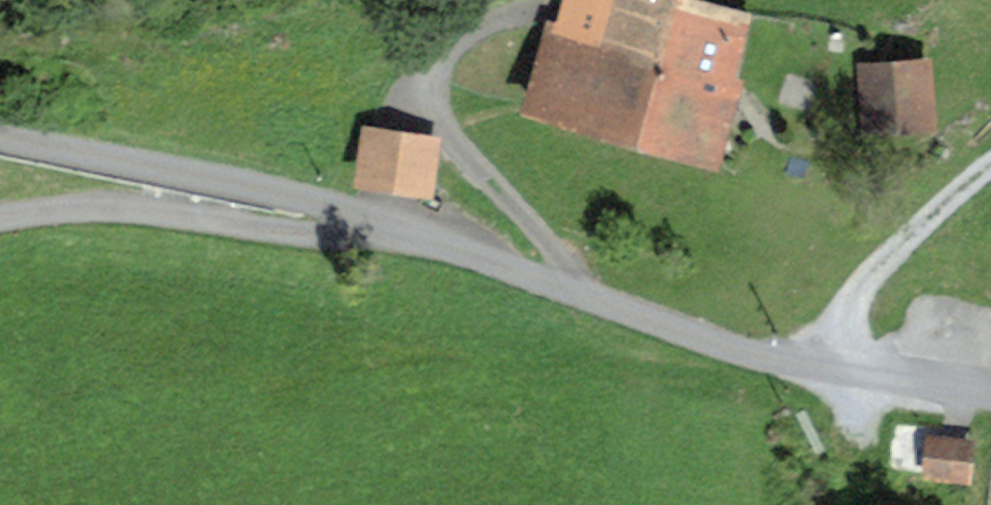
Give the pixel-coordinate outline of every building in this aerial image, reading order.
[(627,145),(662,0),(592,0),(588,15),(543,4),(515,118),(627,145)] [(627,145),(716,167),(742,60),(730,57),(744,0),(662,0),(627,145)] [(943,133),(934,51),(861,58),(869,141),(943,133)] [(435,191),(440,124),(359,118),(353,184),(435,191)] [(969,483),(974,437),(926,431),(921,478),(969,483)]
